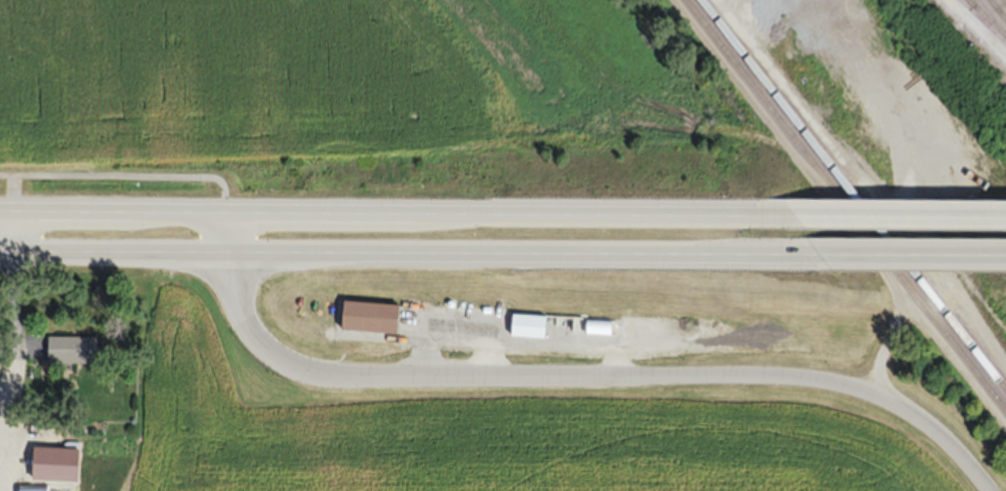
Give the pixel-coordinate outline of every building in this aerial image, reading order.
[(400,304),(344,301),(343,331),(398,334),(400,304)] [(547,317),(513,315),(512,337),(546,339),(547,317)] [(586,334),(612,334),(613,320),(587,320),(586,334)] [(97,336),(49,336),(49,362),(97,362),(97,336)]
